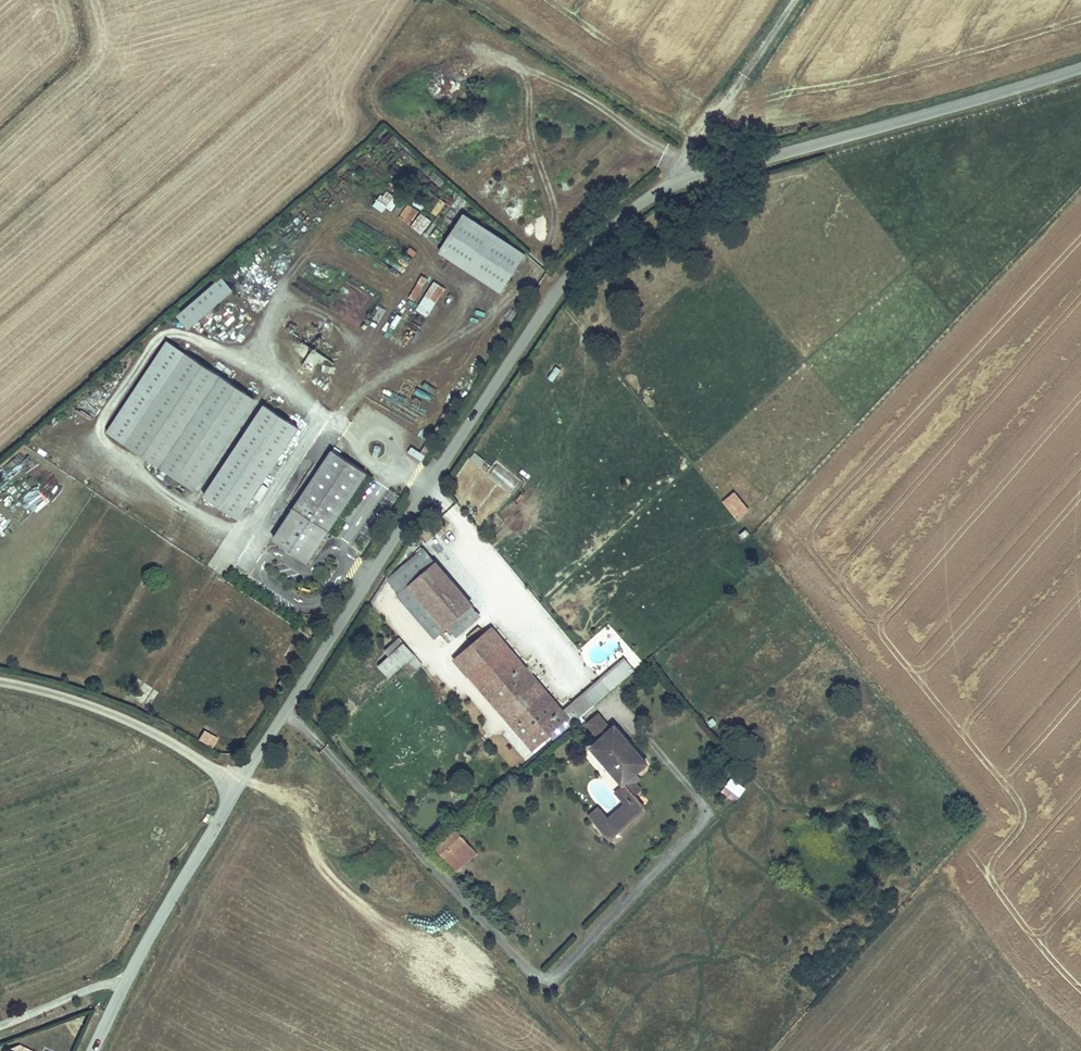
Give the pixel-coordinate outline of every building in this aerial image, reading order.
[(382,188),(374,204),(390,212),(398,195),(382,188)] [(436,194),(426,208),(436,215),(446,202),(436,194)] [(408,201),(397,215),(421,233),(431,220),(408,201)] [(437,251),(500,291),(524,253),(462,213),(437,251)] [(221,274),(176,314),(188,328),(233,288),(221,274)] [(415,300),(427,277),(420,274),(408,297),(415,300)] [(434,279),(415,307),(427,315),(446,288),(434,279)] [(344,283),(330,312),(360,327),(374,297),(344,283)] [(319,292),(315,296),(327,305),(331,300),(319,292)] [(414,316),(410,326),(418,330),(422,319),(414,316)] [(184,353),(125,446),(194,490),(253,397),(184,353)] [(264,404),(209,491),(238,510),(268,464),(294,423),(264,404)] [(234,430),(208,470),(214,475),(241,434),(234,430)] [(412,446),(408,451),(421,460),(425,454),(412,446)] [(335,448),(277,538),(311,560),(337,520),(370,470),(335,448)] [(468,458),(479,467),(485,460),(474,451),(468,458)] [(497,463),(488,472),(510,492),(519,483),(497,463)] [(734,490),(721,501),(737,520),(750,508),(734,490)] [(391,575),(402,589),(435,561),(424,547),(391,575)] [(435,561),(402,589),(400,591),(435,634),(445,625),(448,622),(452,619),(471,603),(469,600),(462,592),(448,576),(435,561)] [(452,619),(448,622),(456,632),(478,612),(471,603),(452,619)] [(552,733),(557,739),(580,719),(576,713),(569,719),(564,712),(536,680),(502,639),(489,626),(454,656),(497,707),(533,750),(552,733)] [(386,650),(375,661),(385,673),(406,656),(415,667),(423,661),(398,632),(382,645),(386,650)] [(576,713),(580,719),(596,706),(586,695),(564,712),(569,719),(576,713)] [(615,725),(592,745),(623,781),(646,762),(615,725)] [(203,729),(198,739),(213,747),(219,736),(203,729)] [(725,786),(741,795),(746,786),(731,776),(725,786)] [(627,805),(635,797),(626,785),(617,793),(627,805)] [(600,829),(608,839),(643,807),(635,797),(627,805),(608,822),(600,829)] [(590,817),(600,829),(608,822),(598,810),(590,817)] [(457,828),(437,847),(445,857),(466,838),(457,828)] [(45,1050),(24,1039),(11,1044),(8,1050),(44,1050),(45,1050)]
